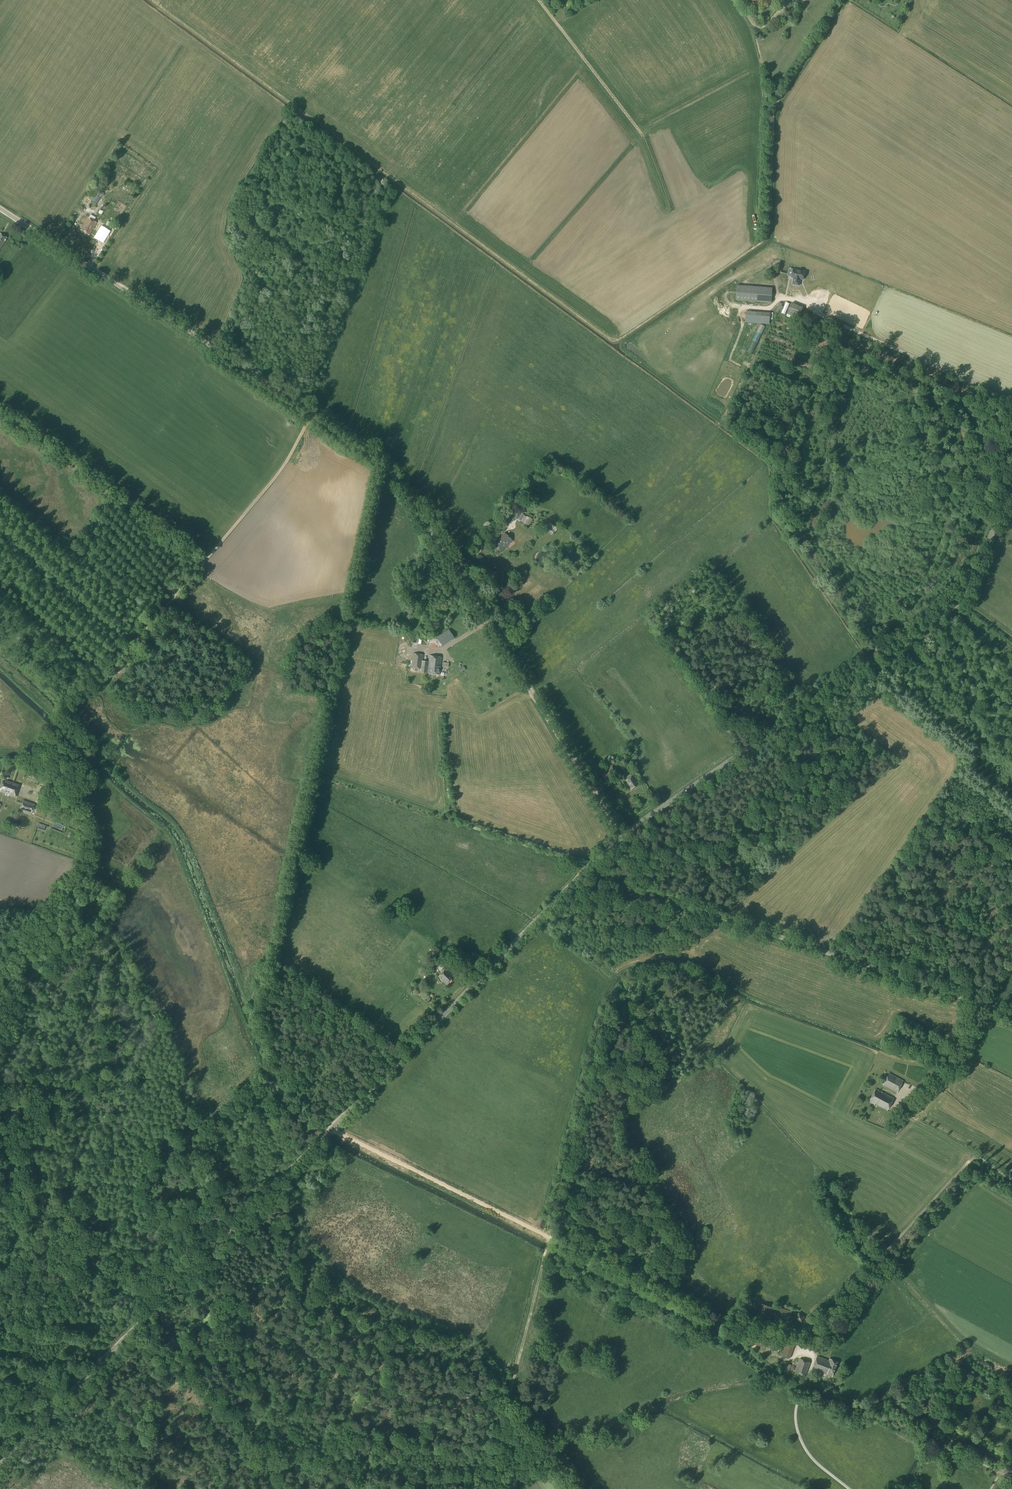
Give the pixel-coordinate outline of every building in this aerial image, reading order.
[(100,198),(95,194),(91,201),(96,204),(100,198)] [(89,235),(96,223),(88,218),(81,230),(89,235)] [(103,244),(110,231),(101,226),(94,238),(103,244)] [(84,247),(89,240),(84,236),(78,243),(84,247)] [(803,280),(804,271),(792,270),(791,279),(794,279),(793,285),(800,286),(800,281),(800,279),(803,280)] [(780,287),(784,283),(780,278),(776,282),(780,287)] [(771,302),(772,288),(737,286),(736,300),(771,302)] [(788,313),(799,317),(803,307),(792,303),(788,313)] [(745,323),(769,324),(770,319),(773,319),(773,313),(770,313),(751,311),(746,311),(745,323)] [(520,514),(516,512),(513,517),(518,520),(520,521),(521,520),(524,521),(523,522),(529,525),(532,519),(521,513),(520,514)] [(550,522),(551,519),(550,518),(548,520),(547,519),(541,527),(551,535),(554,531),(555,532),(558,528),(550,522)] [(501,553),(512,541),(504,533),(492,545),(501,553)] [(442,646),(454,638),(449,630),(436,637),(437,639),(418,637),(417,646),(435,648),(436,645),(442,646)] [(428,662),(422,661),(423,655),(413,653),(411,667),(421,668),(420,672),(439,674),(441,657),(429,656),(428,662)] [(604,779),(616,772),(611,764),(602,769),(603,771),(600,773),(604,779)] [(31,774),(29,780),(38,783),(40,777),(31,774)] [(631,789),(639,784),(634,775),(626,780),(631,789)] [(1,779),(0,783),(0,792),(5,793),(6,790),(10,791),(9,795),(15,797),(19,784),(1,779)] [(32,813),(35,804),(23,800),(20,809),(32,813)] [(20,828),(24,829),(28,827),(29,825),(30,821),(29,819),(27,816),(22,815),(20,816),(17,818),(16,820),(16,823),(18,827),(20,828)] [(55,821),(53,826),(62,830),(64,825),(55,821)] [(44,831),(46,825),(39,823),(37,829),(44,831)] [(446,959),(448,956),(436,948),(434,951),(446,959)] [(446,985),(454,977),(445,969),(438,976),(446,985)] [(897,1093),(903,1081),(889,1073),(883,1085),(897,1093)] [(888,1110),(894,1098),(876,1089),(869,1101),(874,1105),(875,1104),(888,1110)] [(770,1319),(774,1307),(761,1303),(757,1315),(770,1319)] [(798,1312),(795,1319),(802,1323),(805,1316),(798,1312)] [(790,1358),(795,1345),(786,1342),(781,1355),(790,1358)] [(829,1360),(817,1356),(813,1369),(827,1374),(832,1377),(838,1362),(829,1358),(829,1360)] [(806,1375),(810,1363),(800,1359),(795,1371),(806,1375)] [(788,1372),(792,1365),(786,1362),(782,1369),(788,1372)]
